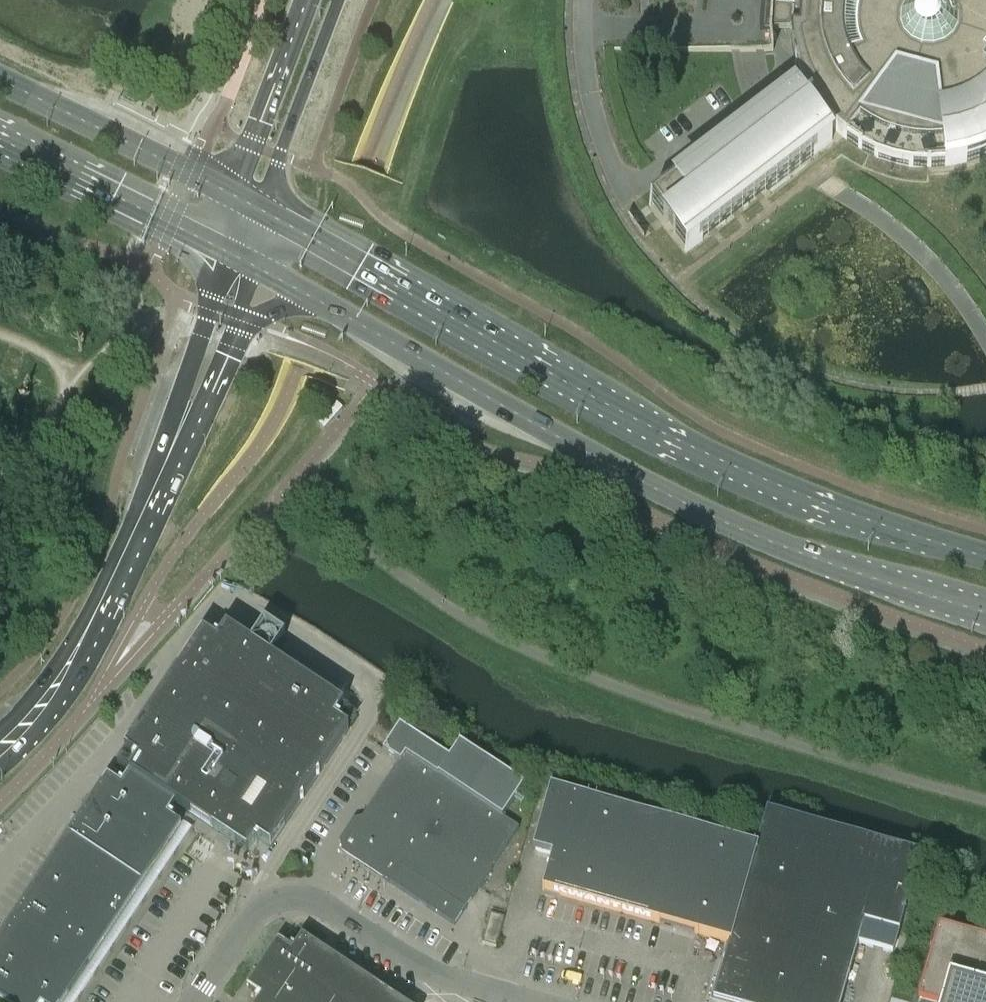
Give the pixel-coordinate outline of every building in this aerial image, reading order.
[(649,206),(686,254),(829,144),(822,134),(831,127),(839,135),(848,142),(858,148),(868,153),(878,158),(884,160),(896,164),(907,166),(917,167),(926,168),(940,167),(949,166),(958,165),(970,161),(978,159),(985,156),(985,155),(985,0),(767,0),(767,4),(766,9),(765,14),(765,18),(765,23),(765,28),(765,33),(772,33),(772,28),(791,28),(791,34),(792,45),(792,47),(795,64),(799,77),(801,83),(810,99),(803,104),(796,94),(649,206)] [(92,802),(0,939),(0,999),(4,1001),(65,1001),(182,827),(171,820),(174,816),(170,814),(176,806),(247,853),(254,843),(258,846),(261,842),(271,849),(349,731),(338,725),(341,721),(337,718),(344,708),(226,630),(220,640),(216,637),(213,641),(203,634),(125,752),(135,759),(133,762),(136,765),(124,783),(120,781),(118,785),(108,778),(92,802)] [(459,745),(448,761),(399,728),(383,750),(382,753),(399,764),(354,834),(357,848),(364,853),(362,856),(364,867),(455,927),(519,830),(503,819),(524,787),(459,745)] [(724,962),(713,1000),(721,1001),(841,1001),(858,945),(892,954),(921,855),(767,811),(756,848),(550,789),(533,851),(552,856),(542,891),(727,944),(722,960),(724,960),(724,962)] [(496,948),(504,919),(490,915),(482,944),(496,948)] [(920,998),(933,1001),(985,1001),(985,940),(941,927),(920,998)] [(302,938),(296,948),(292,946),(289,950),(279,943),(249,988),(259,995),(256,999),(260,1001),(399,1001),(302,938)]
